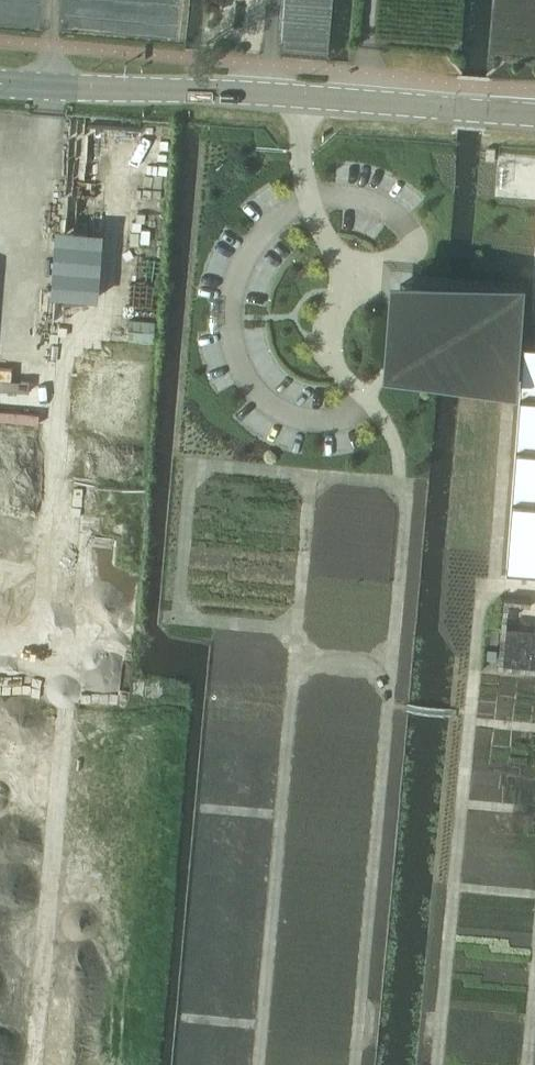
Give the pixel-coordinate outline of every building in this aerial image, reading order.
[(394,364),(434,367),(468,370),(508,373),(508,369),(519,369),(522,370),(520,390),(507,568),(534,570),(534,321),(533,337),(524,336),(524,338),(521,338),(511,338),(514,291),(474,288),(441,285),(411,283),(401,282),(395,356),(394,364)]
